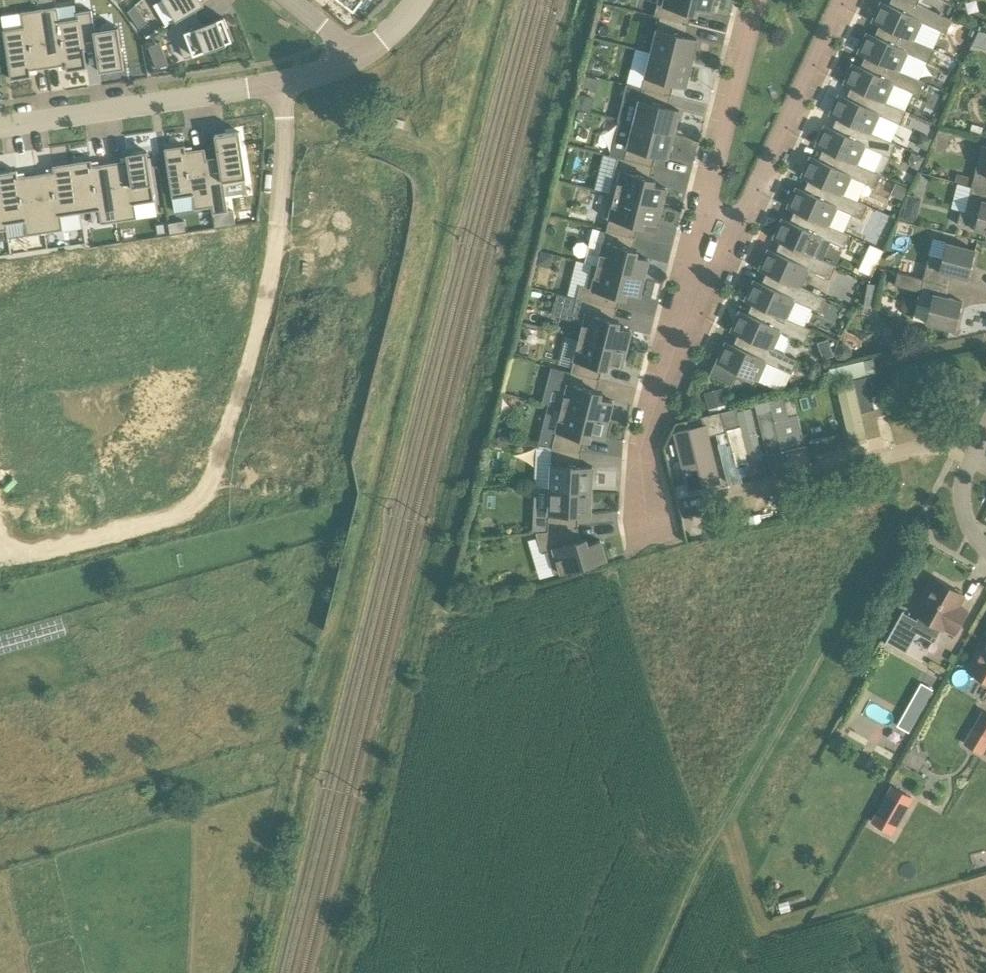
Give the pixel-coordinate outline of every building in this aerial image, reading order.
[(176,19),(177,20),(195,9),(195,10),(204,4),(202,0),(165,0),(176,19)] [(354,11),(363,0),(341,0),(354,11)] [(656,16),(662,18),(690,25),(690,24),(686,23),(689,12),(698,14),(699,9),(712,12),(715,0),(660,0),(656,16)] [(918,5),(908,0),(892,0),(887,10),(880,7),(873,23),(880,26),(913,41),(922,23),(947,35),(954,21),(918,5)] [(140,27),(140,28),(148,22),(136,5),(128,11),(140,27)] [(58,7),(40,10),(49,68),(66,65),(67,71),(88,68),(85,51),(84,51),(79,18),(78,18),(60,21),(58,7)] [(176,19),(172,22),(185,58),(233,40),(224,17),(201,25),(195,10),(195,9),(177,20),(176,19)] [(24,27),(4,30),(12,80),(32,77),(31,70),(49,68),(40,10),(22,13),(24,27)] [(92,10),(77,13),(78,18),(79,18),(84,51),(85,51),(97,49),(100,72),(125,68),(119,27),(96,31),(92,10)] [(690,25),(662,18),(653,53),(692,63),(698,39),(683,36),(685,24),(689,25),(690,25)] [(939,53),(913,41),(880,26),(873,41),(866,38),(859,54),(866,57),(899,72),(903,64),(907,56),(932,67),(939,53)] [(160,43),(149,47),(157,69),(168,65),(160,43)] [(692,63),(653,53),(644,89),(672,96),(672,95),(668,94),(671,83),(686,87),(692,63)] [(925,84),(899,72),(866,57),(859,72),(852,69),(845,85),(852,88),(885,103),(889,94),(893,85),(919,97),(925,84)] [(600,80),(587,77),(583,89),(597,92),(600,80)] [(911,115),(885,103),(852,88),(845,103),(838,100),(831,115),(838,119),(871,133),(875,125),(879,116),(904,128),(911,115)] [(672,96),(644,89),(635,124),(674,134),(680,111),(665,107),(668,95),(672,96)] [(594,98),(582,95),(578,108),(590,112),(594,98)] [(897,145),(871,133),(838,119),(831,134),(824,131),(816,146),(824,150),(857,165),(865,147),(891,158),(897,145)] [(674,134),(635,124),(626,159),(654,167),(654,166),(650,165),(653,154),(668,158),(674,134)] [(970,132),(981,135),(983,128),(972,125),(970,132)] [(207,160),(206,160),(213,207),(212,207),(213,214),(229,211),(224,181),(247,178),(240,131),(215,135),(219,158),(207,160)] [(921,133),(916,144),(927,150),(932,138),(921,133)] [(185,145),(165,148),(173,198),(193,195),(195,209),(212,207),(213,207),(206,160),(207,160),(205,148),(193,150),(186,151),(186,148),(185,145)] [(882,176),(857,165),(824,150),(817,165),(810,162),(802,177),(810,181),(843,195),(851,178),(876,190),(882,176)] [(128,160),(111,163),(119,221),(137,218),(135,204),(155,201),(148,151),(127,154),(128,160)] [(923,158),(912,153),(909,159),(912,166),(918,169),(923,158)] [(604,154),(595,187),(609,191),(618,158),(604,154)] [(654,167),(626,159),(620,158),(611,193),(663,207),(667,189),(654,185),(656,180),(647,178),(650,166),(654,167)] [(92,160),(73,163),(80,212),(99,209),(101,224),(119,221),(111,163),(93,166),(92,160)] [(985,190),(985,162),(979,161),(974,179),(972,186),(985,190)] [(54,172),(37,175),(46,232),(63,229),(61,215),(80,212),(73,163),(53,166),(54,172)] [(0,174),(0,190),(0,192),(1,192),(6,224),(7,224),(25,221),(27,235),(45,232),(46,232),(37,175),(25,176),(19,177),(18,174),(18,171),(0,174)] [(958,183),(972,186),(974,179),(959,175),(957,183),(958,183)] [(869,207),(843,195),(810,181),(803,196),(796,193),(788,208),(795,212),(829,226),(837,208),(863,220),(869,207)] [(896,183),(890,194),(903,200),(908,188),(896,183)] [(972,186),(966,210),(963,210),(959,225),(985,232),(985,190),(972,186)] [(7,230),(8,229),(7,224),(6,224),(1,192),(0,192),(0,231),(7,230)] [(658,225),(663,207),(611,193),(605,216),(611,218),(607,230),(636,237),(636,236),(632,235),(635,225),(644,227),(645,221),(658,225)] [(915,208),(906,206),(903,218),(916,221),(918,212),(915,208)] [(229,211),(213,214),(215,226),(236,223),(234,211),(229,211)] [(855,238),(829,226),(795,212),(788,227),(781,223),(774,239),(781,242),(815,257),(823,239),(848,251),(855,238)] [(883,214),(878,226),(890,231),(896,220),(883,214)] [(184,220),(169,223),(170,233),(185,231),(184,220)] [(8,238),(7,230),(0,231),(0,239),(8,238)] [(598,266),(645,277),(649,259),(637,256),(638,250),(629,248),(632,236),(636,237),(607,230),(598,266)] [(924,280),(951,287),(953,276),(969,279),(976,251),(934,240),(924,280)] [(840,269),(815,257),(781,242),(774,258),(767,254),(760,270),(767,274),(800,289),(809,270),(834,282),(840,269)] [(536,265),(538,265),(549,268),(553,253),(542,251),(540,250),(536,265)] [(627,292),(640,295),(645,277),(598,266),(593,288),(581,285),(578,298),(618,308),(614,307),(617,295),(626,298),(627,292)] [(825,300),(800,289),(767,274),(760,289),(753,285),(746,301),(753,305),(786,320),(795,302),(820,311),(825,300)] [(951,287),(924,280),(898,274),(895,287),(920,293),(914,320),(956,331),(963,302),(948,298),(951,287)] [(614,308),(618,309),(618,308),(578,298),(574,312),(586,315),(581,337),(627,348),(631,330),(619,327),(620,322),(611,319),(614,308)] [(831,303),(825,300),(820,311),(826,314),(831,303)] [(812,331),(786,320),(753,305),(746,320),(739,316),(731,332),(739,335),(739,334),(772,350),(785,355),(793,339),(806,345),(812,331)] [(798,361),(785,355),(772,350),(739,334),(739,335),(732,350),(724,347),(717,363),(737,372),(736,376),(753,384),(755,380),(758,381),(766,363),(792,374),(798,361)] [(609,363),(622,366),(627,348),(581,337),(572,372),(600,379),(596,378),(599,366),(608,369),(609,363)] [(842,343),(836,347),(834,354),(838,359),(845,361),(850,357),(852,351),(848,345),(842,343)] [(828,384),(868,374),(864,359),(829,368),(828,384)] [(556,406),(563,408),(609,419),(614,401),(601,398),(602,392),(593,390),(596,379),(600,380),(600,379),(572,372),(569,384),(562,382),(556,406)] [(878,376),(878,375),(866,378),(867,379),(871,398),(883,395),(878,376)] [(860,414),(875,411),(871,398),(867,379),(866,378),(852,382),(860,414)] [(722,388),(704,392),(708,409),(726,405),(722,388)] [(790,418),(800,416),(795,396),(786,398),(790,418)] [(785,465),(810,460),(799,417),(789,419),(784,399),(771,402),(785,465)] [(591,434),(604,437),(609,419),(563,408),(553,450),(582,452),(582,451),(578,451),(581,437),(590,439),(591,434)] [(718,413),(722,432),(713,435),(718,456),(722,455),(730,487),(744,483),(740,467),(752,464),(746,440),(740,413),(739,408),(736,409),(718,413)] [(740,413),(746,440),(752,464),(765,461),(753,410),(740,413)] [(708,415),(713,435),(722,432),(718,413),(708,415)] [(701,427),(703,437),(713,435),(708,415),(698,418),(701,427)] [(713,483),(699,427),(669,434),(683,491),(713,483)] [(578,452),(582,452),(553,450),(551,489),(592,491),(593,467),(577,466),(578,452)] [(575,515),(591,515),(592,491),(551,489),(549,531),(578,528),(578,527),(574,528),(575,515)] [(574,529),(578,528),(549,531),(536,532),(542,553),(548,551),(555,574),(606,559),(601,540),(588,544),(587,539),(578,541),(574,529)] [(956,635),(969,612),(957,605),(963,594),(938,581),(935,586),(932,585),(925,598),(928,599),(919,616),(911,630),(936,643),(943,629),(944,628),(956,635)] [(983,652),(981,650),(968,672),(985,682),(985,647),(983,652)] [(923,684),(907,713),(918,718),(933,690),(923,684)] [(985,736),(985,713),(983,712),(973,729),(985,736)] [(913,798),(892,785),(872,822),(893,834),(913,798)] [(789,901),(779,904),(782,913),(792,911),(789,901)]
